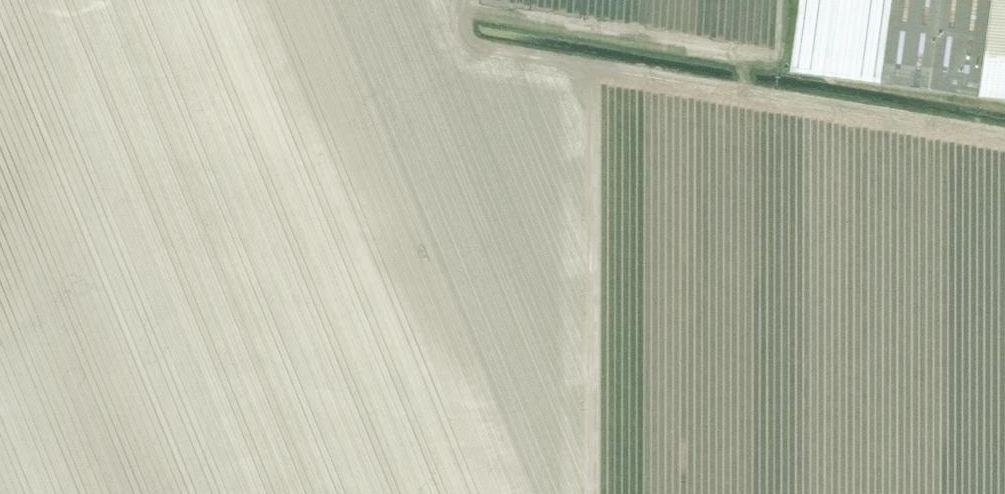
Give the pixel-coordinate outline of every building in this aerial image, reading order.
[(882,86),(893,0),(801,0),(791,74),(882,86)] [(883,86),(980,98),(1004,102),(1004,0),(894,0),(883,86)]
